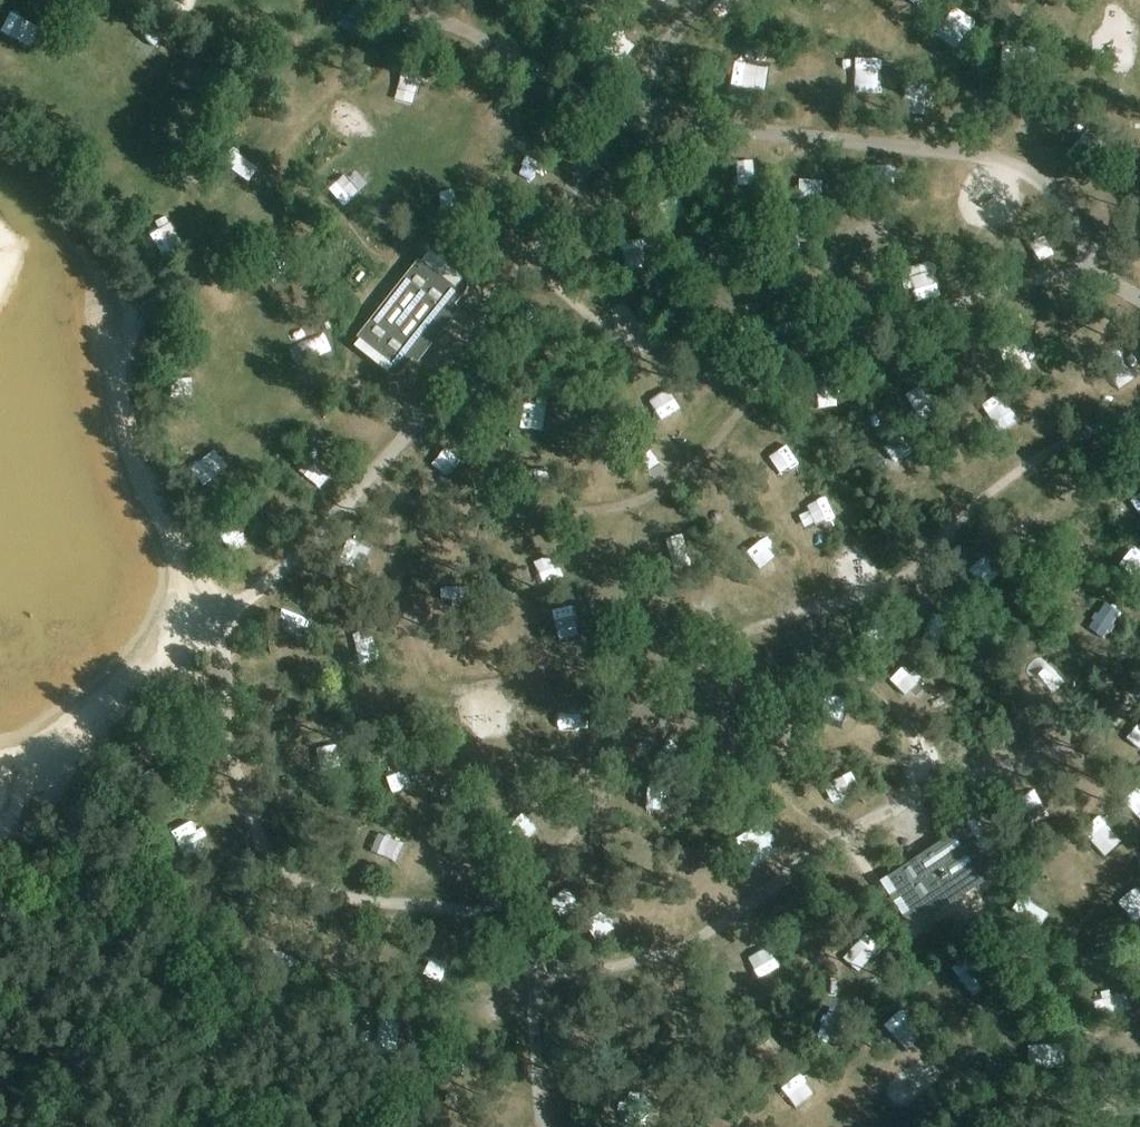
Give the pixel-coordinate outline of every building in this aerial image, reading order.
[(360,341),(355,347),(390,374),(392,376),(395,376),(398,375),(400,374),(403,373),(413,360),(456,306),(462,298),(465,294),(467,292),(468,289),(468,284),(467,282),(466,280),(430,252),(422,262),(417,259),(355,337),(360,341)] [(975,820),(880,882),(905,919),(907,921),(910,921),(913,922),(916,921),(927,914),(984,875),(995,868),(997,865),(998,863),(999,859),(998,856),(996,852),(975,820)]
